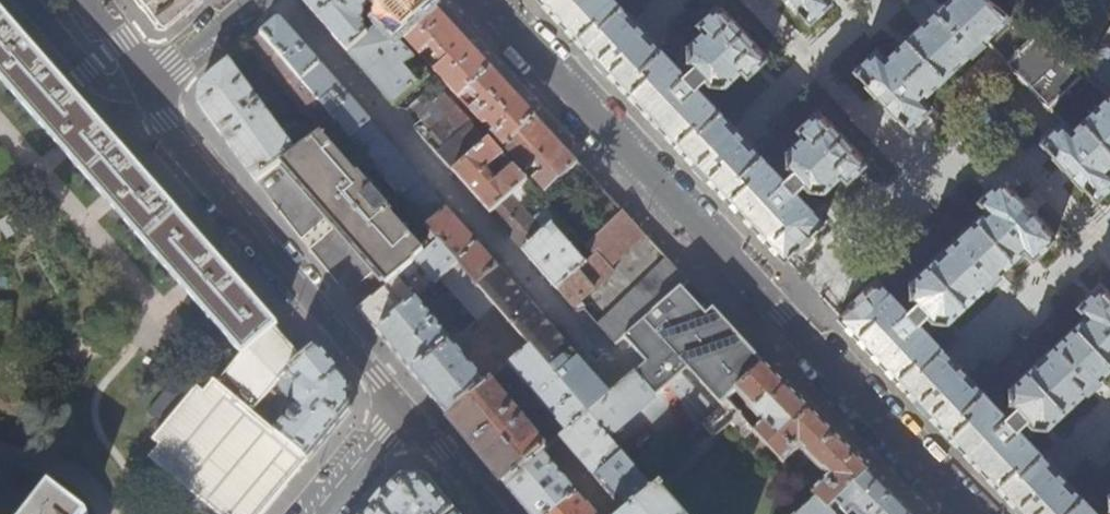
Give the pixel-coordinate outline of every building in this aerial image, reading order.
[(168,28),(201,0),(140,0),(145,7),(159,27),(168,28)] [(361,2),(359,0),(302,0),(301,0),(334,37),(368,76),(394,105),(429,77),(395,39),(381,25),(368,37),(358,26),(362,22),(364,18),(362,13),(370,22),(375,18),(361,2)] [(384,17),(379,22),(381,25),(395,39),(400,34),(434,5),(429,0),(369,0),(384,17)] [(786,259),(823,223),(800,197),(809,188),(813,193),(825,193),(843,176),(850,183),(868,165),(856,153),(857,152),(832,126),(831,127),(819,113),(801,131),(807,138),(790,155),(790,168),(794,172),(784,181),(698,90),(708,81),(712,85),(724,86),(742,69),(749,76),(767,58),(755,45),(756,45),(733,20),(731,20),(719,7),(701,25),(706,31),(687,48),(689,61),(695,67),(685,76),(613,0),(542,0),(563,22),(590,51),(622,85),(663,128),(703,171),(742,212),(773,245),(786,259)] [(782,1),(788,2),(789,0),(797,9),(799,9),(810,22),(832,1),(832,0),(781,0),(782,1)] [(943,6),(888,58),(879,50),(857,71),(870,84),(870,85),(878,94),(876,95),(876,99),(883,108),(888,108),(890,107),(898,116),(900,115),(912,129),(934,108),(925,98),(987,39),(995,46),(993,47),(1065,122),(1045,140),(1057,154),(1056,154),(1066,165),(1064,166),(1063,171),(1070,178),(1075,178),(1077,176),(1086,186),(1087,185),(1099,198),(1109,188),(1109,92),(1083,71),(999,5),(993,0),(938,0),(943,6)] [(434,5),(400,34),(421,56),(430,48),(444,65),(435,72),(460,99),(467,92),(472,97),(476,93),(483,101),(471,111),(482,124),(485,124),(493,133),(492,135),(504,148),(537,117),(515,94),(470,45),(434,5)] [(274,327),(277,325),(235,278),(177,212),(126,154),(78,99),(39,55),(0,10),(0,77),(0,78),(59,144),(69,157),(103,196),(114,208),(179,283),(190,296),(242,356),(274,327)] [(273,24),(262,34),(303,82),(321,66),(308,51),(282,21),(278,20),(273,24)] [(1083,71),(1109,92),(1109,27),(1083,71)] [(303,82),(262,34),(238,54),(200,86),(198,102),(226,141),(256,183),(280,164),(337,122),(303,82)] [(356,105),(321,66),(303,82),(337,122),(351,139),(370,122),(356,105)] [(537,117),(504,148),(525,171),(526,170),(527,170),(534,168),(536,166),(541,171),(532,178),(545,193),(553,186),(577,162),(558,140),(537,117)] [(426,229),(351,139),(337,122),(280,164),(296,182),(334,226),(374,272),(386,286),(387,287),(438,243),(426,229)] [(381,134),(370,122),(351,139),(426,229),(447,210),(434,195),(395,150),(381,134)] [(437,154),(453,172),(487,142),(471,125),(437,154)] [(487,142),(453,172),(471,193),(490,215),(527,183),(508,161),(500,169),(505,175),(498,182),(487,170),(503,156),(499,152),(489,140),(487,142)] [(577,162),(553,186),(563,198),(560,201),(574,216),(602,189),(577,162)] [(1022,432),(1032,422),(1035,425),(1048,427),(1089,389),(1090,391),(1095,391),(1102,385),(1104,380),(1101,378),(1109,369),(1109,294),(1103,286),(1082,307),(1091,315),(1013,390),(1013,402),(1017,406),(1006,416),(924,328),(934,319),(938,323),(950,323),(990,285),(991,287),(996,287),(1003,280),(1003,275),(1002,273),(1027,249),(1036,258),(1057,238),(1045,224),(1045,223),(1037,214),(1038,212),(1038,208),(1032,201),(1027,200),(1025,202),(1016,193),(1016,194),(1003,180),(982,201),(991,210),(913,284),(914,297),(918,301),(908,311),(878,279),(839,316),(851,328),(880,360),(972,456),(1019,507),(1026,513),(1100,513),(1022,432)] [(527,183),(490,215),(505,231),(522,251),(552,226),(559,219),(540,197),(527,183)] [(472,238),(447,210),(426,229),(438,243),(458,266),(478,288),(499,269),(472,238)] [(586,265),(557,290),(567,301),(577,313),(584,310),(581,305),(615,272),(609,266),(644,234),(634,224),(623,211),(584,246),(594,257),(586,265)] [(552,226),(522,251),(540,271),(557,290),(586,265),(552,226)] [(378,332),(458,266),(438,243),(387,287),(359,310),(369,322),(378,332)] [(615,345),(624,338),(680,290),(688,283),(668,261),(599,326),(615,345)] [(494,307),(478,288),(458,266),(378,332),(397,355),(414,375),(461,335),(456,329),(446,337),(420,306),(441,288),(441,287),(444,284),(476,323),(494,307)] [(533,308),(499,269),(478,288),(494,307),(530,349),(549,371),(572,351),(533,308)] [(680,290),(624,338),(635,351),(646,364),(672,341),(726,401),(734,394),(764,365),(763,364),(746,345),(725,322),(714,310),(705,318),(680,290)] [(494,307),(476,323),(471,327),(500,361),(490,370),(491,371),(481,380),(466,362),(469,359),(473,336),(468,330),(461,335),(414,375),(432,398),(448,416),(530,349),(494,307)] [(242,356),(217,386),(213,383),(202,395),(196,390),(195,391),(192,388),(187,393),(182,390),(176,396),(168,389),(146,414),(155,422),(150,428),(155,433),(150,438),(154,441),(160,448),(150,460),(167,474),(162,481),(202,513),(264,513),(294,478),(309,460),(275,433),(267,426),(252,414),(277,384),(303,360),(274,327),(242,356)] [(627,380),(610,394),(611,396),(589,417),(609,440),(689,371),(733,421),(739,415),(726,401),(672,341),(646,364),(638,371),(627,380)] [(327,438),(349,411),(349,384),(338,370),(319,347),(303,360),(277,384),(252,414),(267,426),(276,415),(266,408),(279,390),(284,395),(298,395),(298,403),(300,405),(275,433),(309,460),(327,438)] [(588,416),(549,371),(530,349),(448,416),(476,451),(504,484),(542,453),(545,451),(498,393),(519,376),(567,433),(588,416)] [(593,375),(572,351),(549,371),(588,416),(589,417),(611,396),(610,394),(593,375)] [(764,365),(734,394),(753,415),(758,413),(763,418),(751,429),(789,471),(802,458),(809,464),(806,467),(819,480),(821,477),(828,484),(814,498),(816,500),(828,513),(868,471),(846,449),(791,392),(764,365)] [(733,421),(653,490),(625,513),(624,513),(802,513),(816,500),(814,498),(789,471),(751,429),(739,415),(733,421)] [(609,440),(589,417),(588,416),(567,433),(561,438),(625,513),(653,490),(609,440)] [(504,484),(521,505),(529,513),(595,513),(586,503),(584,504),(542,453),(504,484)] [(828,513),(852,513),(853,513),(910,513),(896,500),(868,471),(828,513)] [(455,512),(439,492),(428,478),(400,478),(371,513),(370,513),(453,513),(455,512)] [(86,513),(48,484),(26,513),(85,513),(86,513)] [(816,500),(802,513),(828,513),(816,500)]
